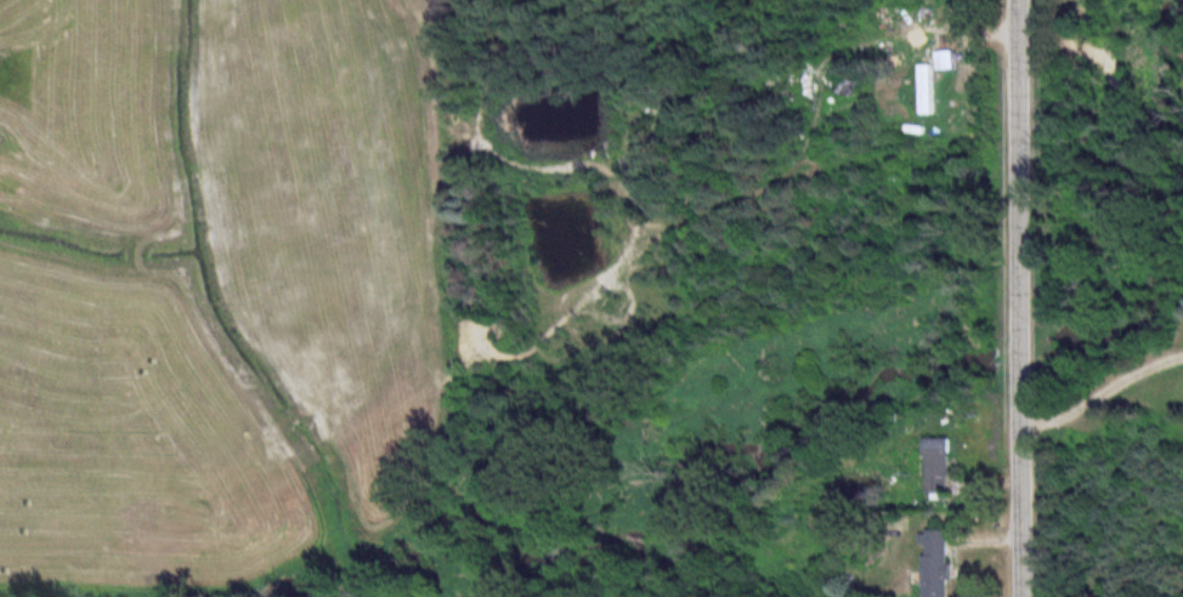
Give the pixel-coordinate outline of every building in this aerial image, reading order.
[(938,115),(938,58),(923,58),(923,115),(938,115)] [(930,439),(930,491),(956,491),(956,439),(930,439)] [(954,531),(926,531),(926,596),(953,596),(954,531)]
